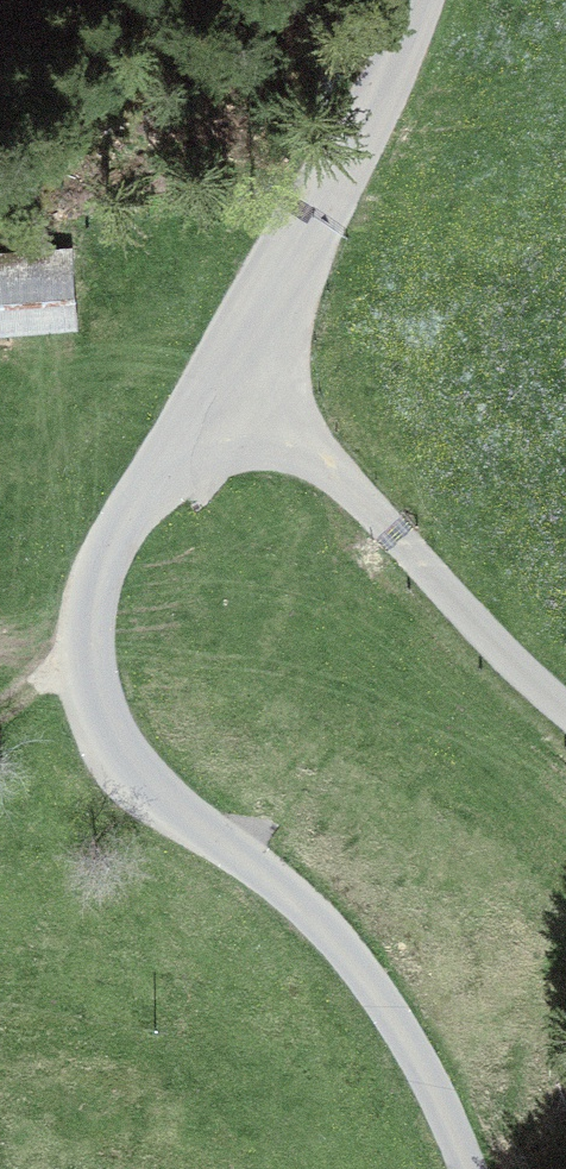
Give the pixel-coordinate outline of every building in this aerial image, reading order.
[(0,263),(0,325),(75,317),(69,256),(0,263)]
